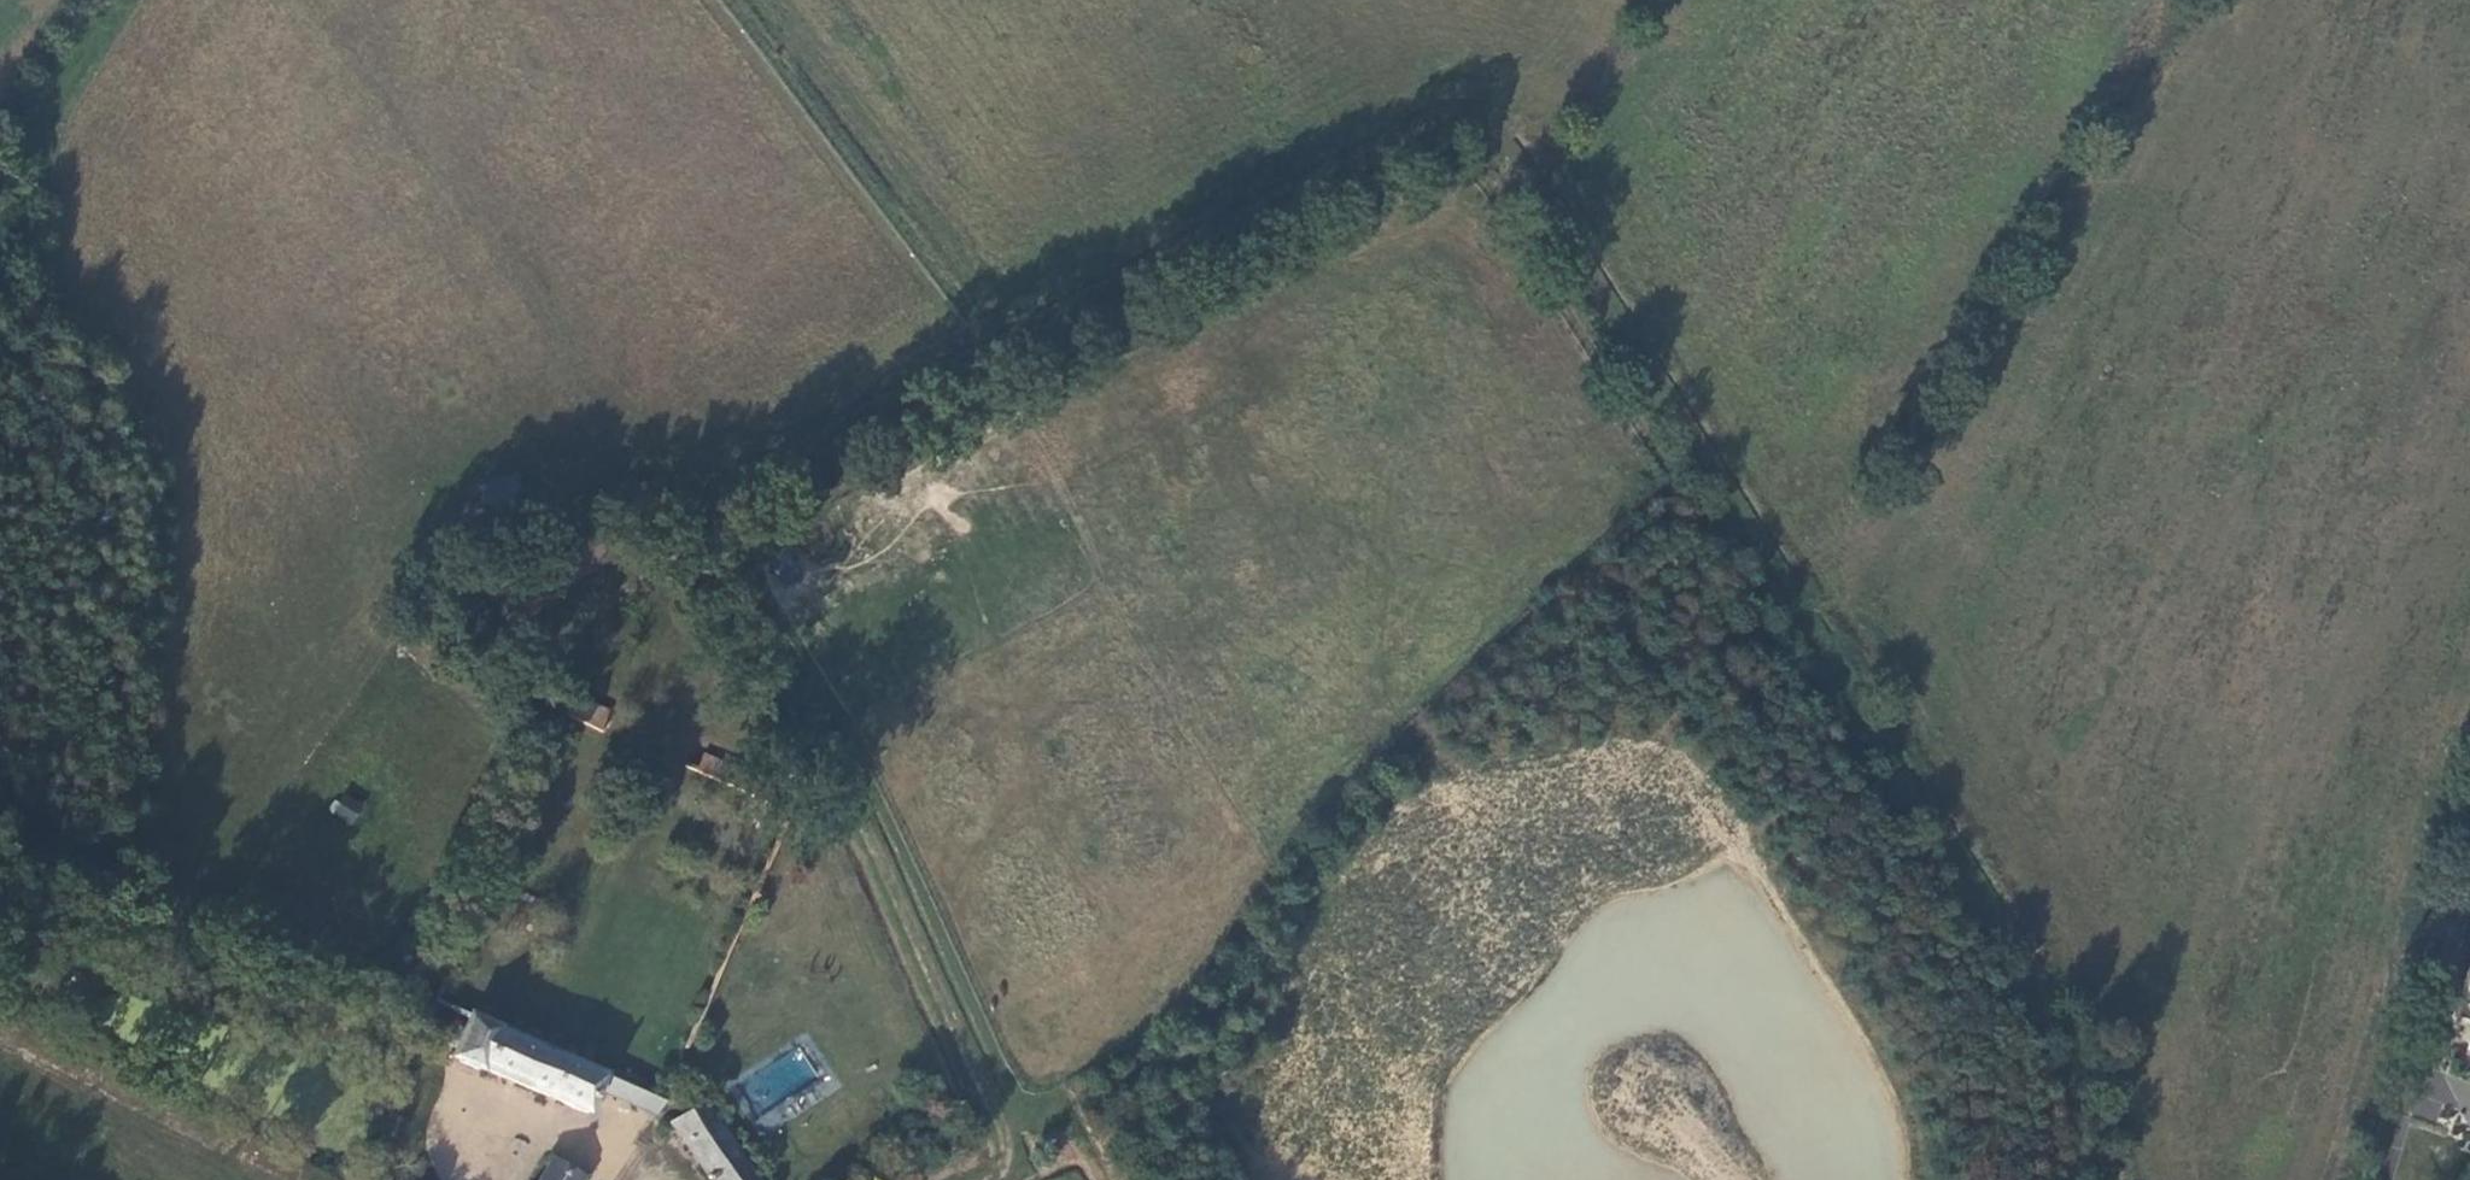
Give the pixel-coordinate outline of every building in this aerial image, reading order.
[(416,1018),(426,1020),(430,999),(422,998),(416,1018)] [(586,1113),(596,1091),(605,1071),(464,1007),(443,1055),(586,1113)] [(596,1091),(654,1115),(664,1100),(605,1071),(596,1091)] [(704,1097),(668,1122),(708,1179),(761,1179),(704,1097)] [(549,1154),(534,1179),(581,1179),(584,1175),(549,1154)]
